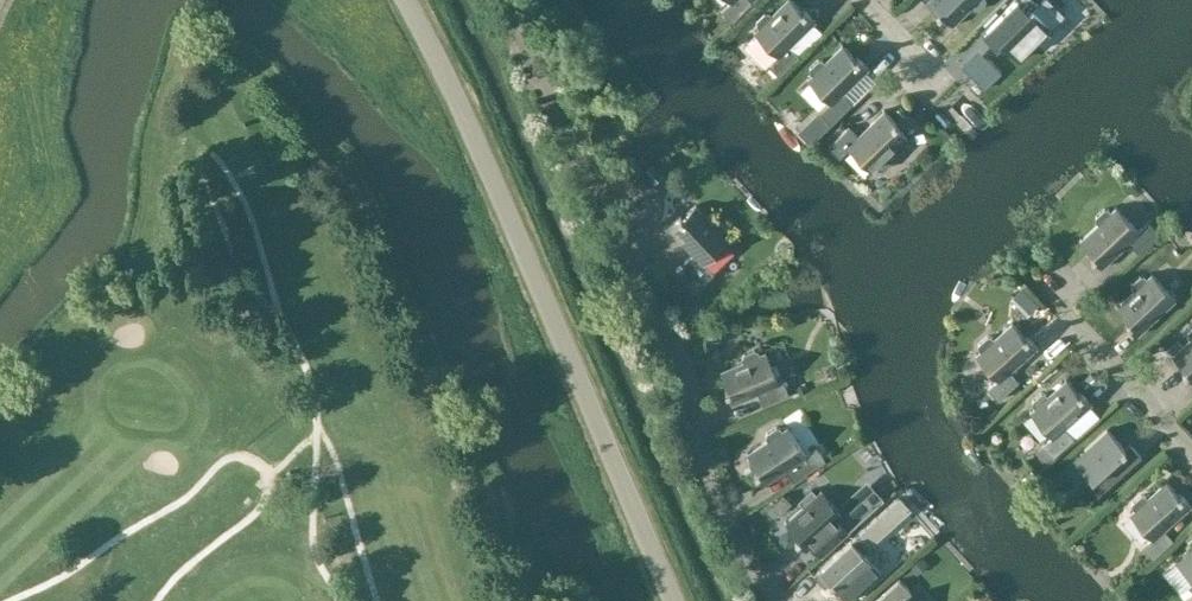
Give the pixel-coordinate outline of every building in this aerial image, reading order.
[(730,1),(721,11),(732,23),(753,1),(752,0),(729,0),(730,1)] [(816,21),(804,9),(802,11),(792,0),(785,0),(771,14),(769,12),(765,13),(757,20),(756,26),(758,27),(753,32),(777,56),(768,65),(780,76),(800,55),(791,47),(816,21)] [(926,2),(937,14),(939,12),(953,26),(971,9),(972,11),(978,11),(986,2),(986,0),(928,0),(926,2)] [(985,33),(997,45),(1001,41),(1018,59),(1052,26),(1035,8),(1039,5),(1034,0),(1018,0),(985,33)] [(843,95),(869,68),(857,56),(856,58),(841,44),(824,61),(823,59),(818,59),(809,67),(809,73),(811,75),(807,79),(830,102),(820,112),(832,124),(852,103),(843,95)] [(987,58),(970,75),(971,75),(984,88),(1000,71),(987,58)] [(884,110),(858,135),(850,126),(829,146),(840,157),(849,148),(872,171),(877,166),(879,168),(892,156),(890,154),(907,137),(896,127),(899,125),(884,110)] [(663,176),(654,167),(653,165),(644,172),(645,173),(654,184),(663,176)] [(644,193),(654,205),(661,199),(650,187),(644,193)] [(668,227),(692,253),(683,262),(703,283),(715,272),(706,262),(730,240),(726,236),(727,235),(728,229),(719,220),(715,220),(713,222),(696,204),(683,217),(682,215),(668,227)] [(1115,206),(1111,210),(1109,208),(1104,209),(1096,216),(1095,222),(1097,223),(1080,240),(1093,254),(1091,256),(1102,268),(1129,243),(1137,252),(1159,232),(1148,221),(1138,231),(1115,206)] [(1133,290),(1116,306),(1128,320),(1126,323),(1138,336),(1176,301),(1151,273),(1147,277),(1146,276),(1140,276),(1131,283),(1132,289),(1133,290)] [(998,401),(1020,381),(1011,371),(1037,346),(1027,335),(1026,336),(1012,321),(994,338),(992,336),(987,336),(978,343),(978,349),(980,351),(974,355),(997,380),(987,389),(998,401)] [(1188,331),(1187,336),(1188,337),(1190,339),(1172,355),(1185,369),(1182,372),(1191,384),(1191,327),(1188,331)] [(731,405),(758,394),(763,406),(789,394),(783,379),(779,381),(766,350),(760,353),(759,350),(755,349),(744,353),(741,358),(742,360),(720,370),(726,387),(724,388),(731,405)] [(1053,439),(1093,404),(1068,379),(1048,395),(1047,393),(1041,393),(1032,400),(1032,406),(1034,408),(1029,412),(1053,439)] [(802,476),(826,460),(817,446),(806,453),(788,426),(782,430),(781,427),(777,426),(767,432),(766,438),(767,439),(746,453),(756,468),(753,470),(764,486),(795,465),(802,476)] [(1098,496),(1141,456),(1129,443),(1125,447),(1107,428),(1073,460),(1091,479),(1086,483),(1098,496)] [(1152,559),(1173,540),(1165,529),(1190,506),(1181,495),(1179,497),(1166,480),(1148,496),(1146,494),(1131,507),(1133,509),(1129,513),(1151,538),(1142,547),(1152,559)] [(803,506),(785,522),(796,534),(794,536),(806,550),(846,516),(821,489),(816,493),(814,491),(809,491),(801,498),(801,504),(803,506)] [(814,574),(826,587),(831,582),(848,600),(850,600),(882,572),(864,553),(870,548),(858,534),(814,574)] [(1177,563),(1191,580),(1191,549),(1177,563)] [(876,600),(911,600),(907,597),(912,592),(900,579),(876,600)]
